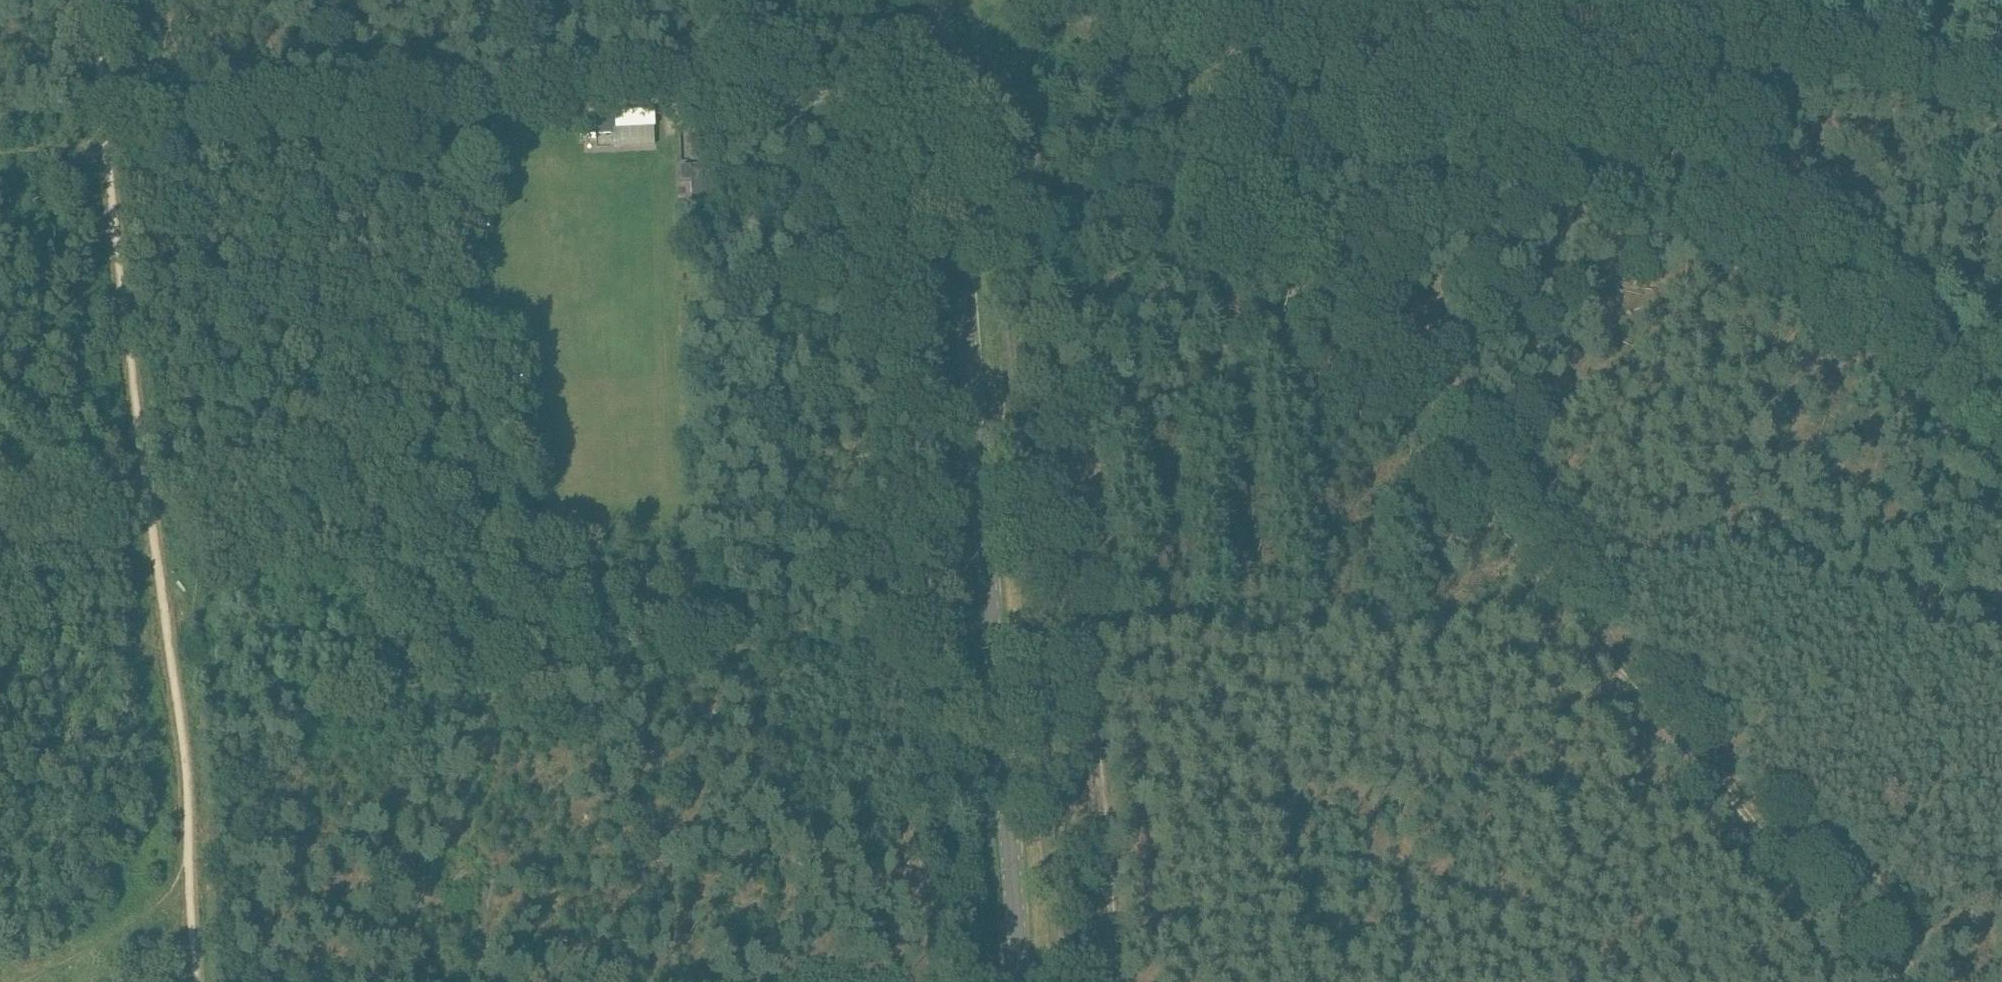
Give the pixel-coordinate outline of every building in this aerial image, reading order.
[(653,112),(612,114),(613,141),(655,140),(653,112)] [(595,144),(594,133),(582,133),(582,144),(595,144)] [(703,169),(692,169),(693,203),(705,203),(705,198),(714,198),(713,179),(703,179),(703,169)] [(690,170),(682,171),(683,184),(691,184),(690,170)]
